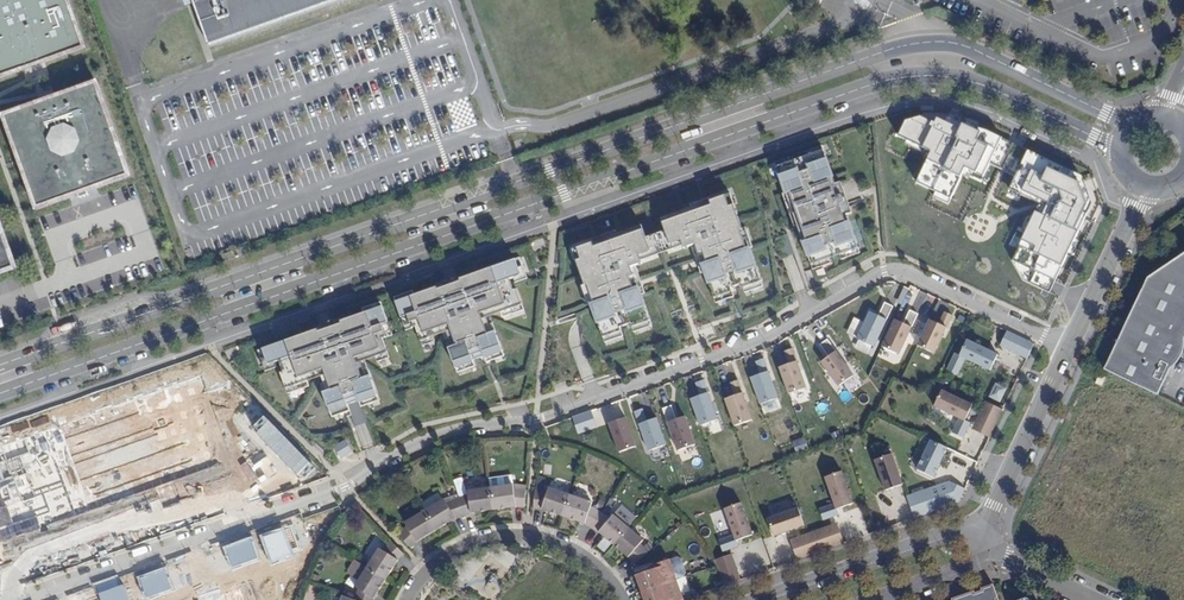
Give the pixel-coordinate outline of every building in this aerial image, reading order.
[(26,60),(28,65),(37,62),(35,57),(77,42),(62,0),(0,0),(0,70),(26,60)] [(208,44),(333,0),(193,0),(208,44)] [(42,103),(6,116),(40,209),(82,193),(84,198),(92,195),(90,190),(133,175),(99,82),(64,95),(65,97),(59,99),(48,103),(42,105),(42,103)] [(921,116),(906,120),(899,136),(932,151),(917,181),(950,197),(965,167),(975,172),(988,147),(976,142),(981,133),(963,124),(961,129),(939,118),(936,124),(921,116)] [(822,145),(808,150),(810,155),(824,150),(822,145)] [(797,225),(811,265),(825,260),(827,264),(831,263),(828,256),(839,252),(841,259),(846,258),(844,253),(858,248),(846,215),(852,213),(848,203),(845,204),(843,205),(842,201),(844,200),(842,196),(834,198),(831,189),(839,187),(842,185),(841,182),(835,184),(824,150),(810,155),(808,150),(804,152),(806,159),(796,163),(793,155),(789,157),(790,162),(776,166),(785,192),(782,194),(783,197),(787,196),(791,208),(793,207),(797,217),(794,218),(797,225)] [(1081,176),(1028,151),(1011,188),(1046,204),(1042,215),(1036,213),(1013,262),(1023,279),(1050,292),(1078,232),(1077,232),(1092,203),(1081,176)] [(789,157),(775,162),(776,166),(790,162),(789,157)] [(842,196),(839,187),(831,189),(834,198),(842,196)] [(707,263),(698,266),(701,273),(705,272),(714,298),(728,293),(730,298),(734,296),(731,288),(742,284),(745,293),(749,291),(748,287),(761,282),(750,248),(747,249),(743,237),(745,236),(744,232),(747,231),(746,228),(743,229),(734,204),(729,206),(727,199),(732,198),(730,193),(710,200),(712,205),(701,209),(699,204),(694,206),(693,203),(690,204),(691,207),(660,218),(665,231),(660,233),(661,237),(666,235),(671,247),(682,243),(683,246),(690,243),(696,261),(705,258),(707,263)] [(787,196),(783,197),(794,226),(797,225),(794,218),(797,217),(793,207),(791,208),(787,196)] [(701,209),(712,205),(710,200),(709,197),(693,203),(694,206),(699,204),(701,209)] [(16,267),(0,222),(0,272),(16,267)] [(646,237),(642,225),(611,236),(610,233),(606,234),(608,237),(603,239),(604,243),(593,247),(592,243),(572,250),(573,254),(578,252),(580,259),(576,261),(584,285),(581,286),(583,290),(586,289),(587,293),(589,292),(594,304),(591,305),(603,338),(617,333),(619,337),(623,336),(620,327),(631,324),(634,332),(638,331),(636,326),(650,321),(641,295),(645,293),(642,286),(634,289),(632,284),(640,281),(635,263),(642,261),(641,258),(652,254),(648,242),(653,240),(651,236),(646,237)] [(753,247),(747,231),(744,232),(745,236),(743,237),(747,249),(750,248),(753,247)] [(651,236),(653,240),(657,252),(666,249),(661,237),(660,233),(651,236)] [(606,234),(590,240),(592,243),(593,247),(604,243),(603,239),(608,237),(606,234)] [(666,235),(661,237),(666,249),(671,247),(666,235)] [(653,240),(648,242),(652,254),(657,252),(653,240)] [(234,252),(236,258),(249,254),(246,247),(234,252)] [(858,248),(844,253),(846,258),(860,253),(858,248)] [(221,256),(223,262),(235,259),(232,252),(221,256)] [(444,284),(414,295),(413,290),(409,292),(411,296),(395,302),(401,318),(407,316),(411,329),(414,328),(419,342),(427,339),(429,344),(433,342),(431,336),(445,331),(451,347),(448,348),(455,368),(469,363),(471,368),(475,367),(473,360),(484,356),(486,363),(490,361),(489,356),(502,352),(495,332),(493,333),(487,316),(501,311),(503,318),(506,316),(505,312),(523,305),(517,289),(514,290),(510,279),(521,275),(517,263),(522,262),(520,257),(465,277),(467,281),(446,289),(444,284)] [(1132,304),(1103,369),(1156,395),(1171,365),(1167,363),(1177,341),(1181,343),(1183,337),(1183,258),(1132,304)] [(825,260),(811,265),(813,269),(827,264),(825,260)] [(522,262),(517,263),(521,275),(526,274),(522,262)] [(465,277),(444,284),(446,289),(467,281),(465,277)] [(761,282),(748,287),(749,291),(763,286),(761,282)] [(586,289),(583,290),(588,306),(591,305),(594,304),(589,292),(587,293),(586,289)] [(409,292),(394,297),(395,302),(411,296),(409,292)] [(728,293),(714,298),(716,303),(730,298),(728,293)] [(381,302),(366,307),(367,312),(382,307),(381,302)] [(893,306),(885,302),(878,315),(870,311),(857,339),(874,347),(893,306)] [(524,310),(523,305),(505,312),(506,316),(524,310)] [(259,355),(264,353),(268,365),(279,361),(283,372),(280,373),(286,389),(304,383),(305,388),(309,387),(307,380),(321,375),(327,392),(324,393),(331,413),(345,408),(346,413),(351,411),(348,405),(359,401),(361,407),(366,405),(364,401),(378,396),(371,376),(368,377),(362,360),(376,355),(378,362),(383,360),(381,356),(389,353),(384,338),(387,337),(382,325),(388,323),(382,307),(367,312),(366,307),(362,309),(364,313),(333,324),(335,328),(314,336),(313,331),(258,351),(259,355)] [(918,314),(910,310),(904,323),(895,319),(882,347),(899,355),(918,314)] [(945,312),(943,316),(950,320),(953,315),(945,312)] [(407,316),(401,318),(406,331),(411,329),(407,316)] [(939,324),(930,319),(918,345),(935,353),(950,320),(943,316),(939,324)] [(652,326),(650,321),(636,326),(638,331),(652,326)] [(393,335),(388,323),(382,325),(387,337),(393,335)] [(333,324),(313,331),(314,336),(335,328),(333,324)] [(1037,345),(1009,332),(1003,347),(1030,360),(1037,345)] [(617,333),(603,338),(605,342),(619,337),(617,333)] [(826,339),(819,345),(828,357),(820,362),(838,386),(853,375),(826,339)] [(998,354),(967,340),(960,355),(955,353),(947,370),(957,375),(965,358),(990,370),(998,354)] [(1167,363),(1171,365),(1181,343),(1177,341),(1167,363)] [(502,352),(489,356),(490,361),(504,356),(502,352)] [(264,353),(259,355),(263,367),(268,365),(264,353)] [(789,364),(779,367),(789,394),(807,388),(794,353),(786,356),(789,364)] [(469,363),(455,368),(457,373),(471,368),(469,363)] [(760,374),(751,377),(760,404),(778,398),(766,363),(758,366),(760,374)] [(1106,375),(1100,372),(1095,382),(1101,385),(1106,375)] [(304,383),(286,389),(287,394),(305,388),(304,383)] [(994,383),(990,397),(1002,401),(1006,386),(994,383)] [(700,395),(690,399),(700,426),(718,419),(705,385),(697,388),(700,395)] [(735,396),(725,399),(734,426),(752,419),(740,385),(732,388),(735,396)] [(937,408),(962,420),(955,434),(966,439),(973,424),(968,421),(975,406),(944,392),(937,408)] [(378,396),(364,401),(366,405),(379,401),(378,396)] [(1005,411),(988,402),(975,430),(992,438),(1005,411)] [(671,406),(662,409),(678,451),(695,445),(685,416),(676,419),(671,406)] [(345,408),(331,413),(332,417),(346,413),(345,408)] [(592,410),(572,417),(578,433),(597,426),(592,410)] [(666,444),(656,418),(646,421),(644,413),(636,416),(648,451),(666,444)] [(625,417),(608,423),(618,452),(635,446),(625,417)] [(334,447),(341,459),(352,452),(345,440),(334,447)] [(949,449),(932,440),(918,470),(935,478),(949,449)] [(875,460),(885,490),(903,484),(892,454),(875,460)] [(825,477),(834,503),(819,509),(823,520),(839,515),(837,509),(853,504),(842,471),(825,477)] [(949,481),(930,488),(938,510),(956,503),(949,481)] [(949,481),(956,503),(962,501),(968,489),(950,481),(949,481)] [(513,485),(490,488),(493,510),(515,507),(524,507),(525,490),(514,489),(513,485)] [(467,496),(456,499),(462,516),(468,513),(493,510),(490,488),(466,491),(467,496)] [(540,509),(562,516),(570,495),(547,488),(546,492),(534,491),(533,508),(540,509)] [(930,488),(906,496),(914,518),(938,510),(930,488)] [(462,516),(456,499),(445,503),(443,500),(441,501),(437,494),(419,504),(424,512),(435,530),(451,520),(462,516)] [(591,528),(600,513),(590,508),(592,503),(570,495),(562,516),(583,523),(591,528)] [(741,503),(724,509),(734,535),(719,540),(723,551),(738,546),(736,541),(753,535),(741,503)] [(798,508),(768,518),(774,536),(804,525),(798,508)] [(416,542),(435,530),(424,512),(404,523),(406,526),(397,535),(410,548),(416,542)] [(613,545),(627,528),(613,516),(610,518),(600,513),(591,528),(599,532),(613,545)] [(836,523),(813,532),(820,551),(844,543),(836,523)] [(627,528),(613,545),(627,557),(633,564),(647,553),(652,548),(648,543),(643,547),(640,543),(643,540),(627,528)] [(789,540),(796,560),(820,551),(813,532),(789,540)] [(604,552),(611,544),(603,538),(597,547),(604,552)] [(378,548),(366,567),(385,579),(396,561),(403,554),(391,542),(382,550),(378,548)] [(739,581),(730,555),(713,561),(720,577),(723,586),(739,581)] [(636,576),(641,592),(676,579),(684,576),(685,573),(680,559),(677,557),(669,560),(669,559),(652,564),(654,570),(649,571),(636,576)] [(353,578),(364,569),(357,560),(346,569),(353,578)] [(353,599),(372,599),(385,579),(366,567),(353,587),(357,590),(353,599)] [(635,594),(641,592),(636,576),(630,578),(635,594)] [(641,592),(644,599),(683,599),(680,591),(688,588),(684,577),(676,579),(641,592)] [(990,586),(979,590),(980,593),(972,596),(971,593),(951,599),(995,599),(990,586)] [(635,594),(637,599),(644,599),(641,592),(635,594)]
